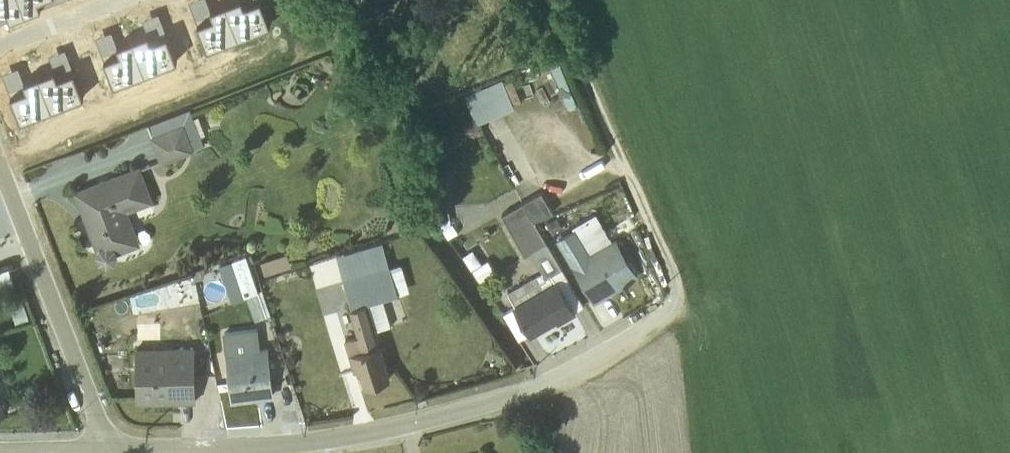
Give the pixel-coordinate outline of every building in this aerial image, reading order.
[(7,11),(10,18),(26,12),(21,0),(0,0),(0,13),(7,11)] [(26,12),(41,6),(39,0),(21,0),(26,12)] [(210,7),(207,0),(189,0),(197,21),(213,15),(210,7)] [(238,35),(270,23),(261,0),(252,0),(244,3),(243,0),(229,0),(226,1),(238,35)] [(210,7),(213,15),(197,21),(207,47),(238,35),(226,1),(210,7)] [(10,18),(7,11),(0,13),(0,22),(10,18)] [(148,32),(151,39),(167,33),(158,11),(142,17),(148,32)] [(120,51),(117,44),(112,29),(95,35),(104,58),(120,51)] [(148,32),(132,38),(145,71),(177,59),(167,33),(151,39),(148,32)] [(120,51),(104,58),(113,83),(145,71),(132,38),(117,44),(120,51)] [(54,68),(57,75),(73,69),(65,47),(49,53),(54,68)] [(26,87),(23,80),(18,65),(2,71),(10,94),(26,87)] [(52,107),(83,95),(73,69),(57,75),(54,68),(39,74),(52,107)] [(464,93),(477,122),(524,101),(512,72),(464,93)] [(26,87),(10,94),(20,119),(52,107),(39,74),(23,80),(26,87)] [(204,143),(190,107),(148,123),(162,159),(204,143)] [(141,165),(75,190),(88,224),(94,222),(103,245),(99,253),(101,259),(107,262),(114,261),(118,251),(141,243),(128,209),(154,199),(141,165)] [(546,276),(562,267),(523,202),(501,215),(524,254),(530,250),(546,276)] [(429,215),(438,232),(454,224),(445,206),(429,215)] [(407,215),(384,222),(388,237),(412,230),(407,215)] [(575,228),(558,238),(594,299),(636,274),(615,239),(602,247),(600,243),(588,250),(575,228)] [(397,293),(382,242),(336,255),(352,306),(348,307),(356,334),(345,337),(354,370),(360,368),(365,383),(389,376),(375,329),(390,325),(382,298),(397,293)] [(267,272),(294,262),(289,248),(262,258),(267,272)] [(225,257),(232,294),(250,290),(255,315),(267,312),(255,251),(225,257)] [(17,291),(10,267),(0,270),(0,297),(17,291)] [(537,274),(507,291),(530,332),(556,317),(558,320),(573,312),(555,279),(543,286),(537,274)] [(257,325),(223,330),(232,396),(257,392),(258,397),(273,395),(266,345),(260,346),(257,325)] [(193,346),(136,347),(137,401),(193,400),(193,346)] [(0,359),(0,410),(9,407),(4,392),(10,390),(0,359)]
